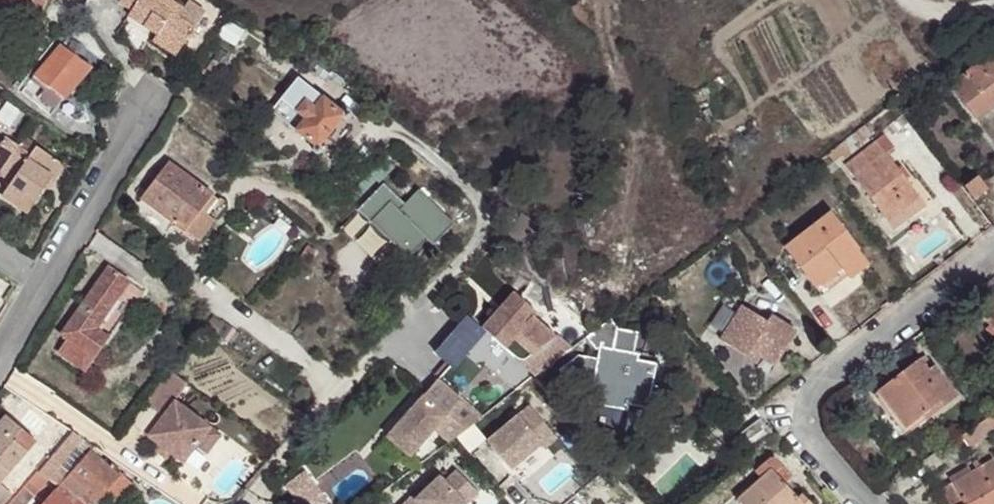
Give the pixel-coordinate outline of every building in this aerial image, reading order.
[(11,7),(38,21),(49,0),(0,0),(0,2),(11,7)] [(168,0),(121,0),(119,3),(132,11),(128,16),(157,36),(180,50),(195,28),(177,17),(172,13),(177,6),(168,0)] [(7,14),(11,7),(0,2),(0,10),(7,14)] [(182,9),(177,6),(172,13),(177,17),(182,9)] [(241,27),(234,38),(256,53),(263,41),(241,27)] [(180,50),(157,36),(153,42),(176,57),(180,50)] [(90,68),(60,45),(33,77),(46,88),(44,91),(38,99),(54,111),(64,100),(90,68)] [(992,54),(955,82),(962,92),(958,95),(975,117),(993,102),(993,57),(992,54)] [(212,62),(207,71),(213,74),(217,65),(212,62)] [(33,77),(31,81),(44,91),(46,88),(33,77)] [(955,82),(951,85),(958,95),(962,92),(955,82)] [(297,113),(305,119),(296,131),(314,147),(313,149),(313,151),(314,155),(317,156),(320,155),(322,152),(322,151),(321,148),(319,146),(341,119),(344,120),(348,121),(351,119),(351,116),(350,114),(348,112),(345,112),(342,114),(323,99),(314,109),(305,102),(297,113)] [(975,117),(977,119),(993,106),(993,102),(975,117)] [(893,148),(885,136),(846,167),(894,230),(913,216),(906,206),(918,197),(885,154),(893,148)] [(12,182),(2,197),(16,206),(24,195),(35,203),(46,186),(40,182),(45,175),(51,179),(53,180),(63,165),(23,139),(17,147),(0,172),(0,174),(12,182)] [(17,147),(5,139),(0,146),(0,172),(17,147)] [(141,199),(185,232),(201,210),(212,196),(168,163),(141,199)] [(45,175),(40,182),(46,186),(51,179),(45,175)] [(986,190),(977,179),(966,187),(974,199),(986,190)] [(406,204),(385,184),(343,228),(377,259),(394,241),(411,258),(429,239),(435,245),(456,223),(421,188),(406,204)] [(24,195),(16,206),(28,213),(35,203),(24,195)] [(918,197),(906,206),(913,216),(926,206),(918,197)] [(201,210),(185,232),(198,242),(215,221),(201,210)] [(830,212),(784,248),(820,294),(834,283),(830,278),(842,268),(846,274),(850,279),(868,265),(857,251),(859,250),(830,212)] [(310,245),(301,257),(308,261),(317,249),(310,245)] [(940,256),(934,261),(938,265),(944,261),(940,256)] [(61,335),(68,340),(59,353),(85,371),(109,338),(97,329),(129,282),(108,267),(61,335)] [(842,268),(830,278),(834,283),(846,274),(842,268)] [(513,295),(481,330),(501,347),(512,358),(515,360),(518,361),(520,361),(523,361),(524,360),(555,338),(532,318),(535,315),(513,295)] [(796,333),(746,300),(720,341),(756,364),(761,358),(774,367),(796,333)] [(993,333),(993,302),(979,314),(993,333)] [(449,365),(481,330),(467,316),(434,353),(444,363),(445,362),(449,365)] [(589,337),(587,339),(595,349),(602,351),(602,350),(633,356),(632,362),(646,365),(652,335),(638,333),(618,329),(611,320),(589,337)] [(436,379),(456,397),(501,347),(481,330),(449,365),(445,362),(444,363),(432,376),(436,379)] [(633,356),(602,350),(602,351),(600,359),(579,356),(560,371),(577,392),(579,388),(594,392),(592,401),(627,408),(626,414),(642,417),(652,367),(646,365),(632,362),(633,356)] [(878,392),(909,433),(956,397),(933,367),(928,371),(920,360),(878,392)] [(171,373),(147,405),(165,418),(150,438),(161,447),(171,454),(185,464),(198,446),(211,428),(176,403),(188,385),(171,373)] [(436,379),(384,437),(407,457),(434,426),(453,444),(483,421),(458,399),(456,397),(436,379)] [(148,430),(159,417),(146,406),(135,420),(148,430)] [(532,410),(491,445),(512,472),(540,449),(544,453),(559,441),(532,410)] [(969,448),(993,430),(993,414),(961,437),(969,448)] [(35,441),(6,417),(0,424),(0,484),(35,441)] [(733,440),(747,458),(776,436),(762,418),(733,440)] [(220,435),(211,428),(198,446),(208,453),(220,435)] [(59,467),(56,465),(80,437),(72,431),(24,487),(10,503),(25,503),(33,495),(34,496),(59,467)] [(698,453),(714,464),(725,448),(708,437),(698,453)] [(477,450),(500,479),(508,473),(486,443),(477,450)] [(171,454),(161,447),(157,452),(167,459),(171,454)] [(97,501),(100,503),(118,503),(134,485),(105,460),(103,463),(91,452),(45,503),(95,503),(97,501)] [(740,503),(803,503),(797,498),(784,484),(791,477),(778,462),(777,462),(776,461),(773,459),(768,460),(756,472),(761,478),(737,501),(740,503)] [(979,460),(972,464),(976,470),(971,473),(968,467),(949,479),(964,503),(993,503),(993,463),(993,461),(983,466),(979,460)] [(441,480),(447,485),(458,474),(453,468),(441,480)] [(411,503),(461,503),(475,491),(458,474),(447,485),(441,480),(436,474),(413,497),(416,500),(411,503)] [(802,494),(797,498),(803,503),(811,503),(802,494)]
